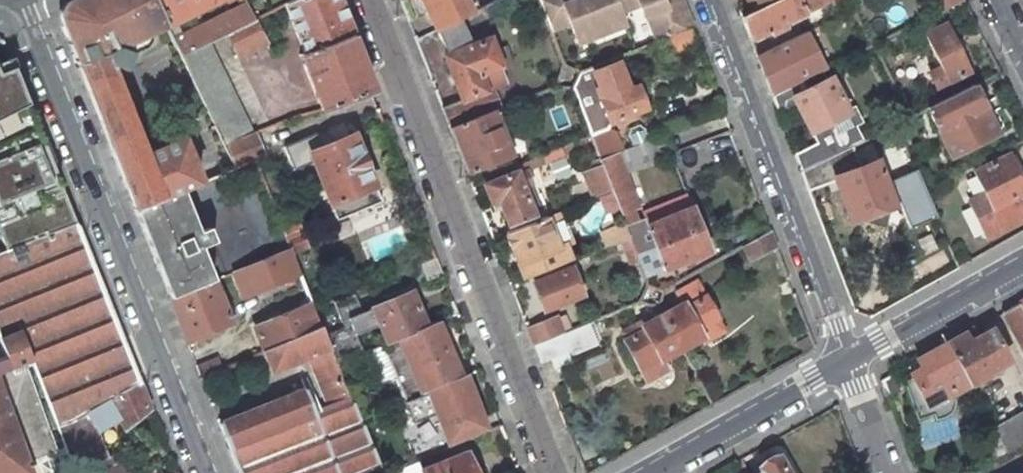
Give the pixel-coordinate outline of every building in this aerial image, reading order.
[(135,210),(161,199),(182,190),(201,182),(184,140),(145,156),(110,68),(112,67),(122,71),(128,53),(119,49),(118,47),(147,33),(166,24),(154,0),(72,0),(62,26),(135,210)] [(215,0),(154,0),(166,24),(215,0)] [(336,0),(294,0),(284,5),(303,52),(299,54),(321,110),(371,90),(336,0)] [(435,30),(436,30),(456,20),(477,9),(473,0),(421,0),(435,30)] [(550,31),(570,23),(578,44),(624,25),(619,13),(614,0),(538,0),(550,31)] [(619,13),(639,5),(643,18),(648,16),(657,41),(664,39),(692,28),(682,2),(682,0),(614,0),(619,13)] [(741,16),(750,39),(769,30),(772,36),(788,28),(785,22),(786,22),(831,0),(775,0),(753,10),(741,16)] [(753,10),(775,0),(748,0),(753,10)] [(939,11),(961,0),(933,0),(939,11)] [(246,4),(173,39),(181,56),(208,43),(226,34),(253,19),(246,4)] [(270,51),(253,19),(226,34),(236,53),(259,42),(265,54),(270,51)] [(469,47),(456,20),(436,30),(448,55),(445,56),(462,99),(441,108),(449,128),(495,110),(499,109),(491,89),(505,83),(498,67),(500,66),(494,51),(489,39),(469,47)] [(955,42),(946,24),(925,34),(940,64),(942,69),(929,75),(935,86),(940,87),(970,72),(961,53),(955,42)] [(672,59),(700,48),(692,28),(664,39),(672,59)] [(824,69),(805,32),(756,56),(772,95),(811,76),(821,71),(824,70),(824,69)] [(252,133),(208,43),(181,56),(224,145),(252,133)] [(609,122),(644,108),(636,88),(628,91),(617,63),(594,72),(600,89),(597,90),(609,122)] [(16,249),(77,226),(14,69),(13,67),(0,72),(0,217),(16,249)] [(571,87),(590,135),(608,129),(609,122),(597,90),(600,89),(594,72),(592,67),(578,73),(571,87)] [(816,85),(825,80),(821,71),(811,76),(816,85)] [(830,77),(825,80),(816,85),(811,76),(772,95),(778,111),(784,109),(779,97),(790,92),(793,96),(792,97),(798,109),(811,133),(816,143),(794,153),(801,171),(852,146),(862,141),(854,126),(861,122),(854,107),(847,111),(830,77)] [(997,134),(973,86),(927,109),(950,156),(997,134)] [(779,97),(784,109),(792,112),(798,109),(792,97),(793,96),(790,92),(779,97)] [(512,155),(495,110),(449,128),(467,174),(512,155)] [(264,156),(253,133),(252,133),(224,145),(235,168),(255,159),(256,160),(264,156)] [(309,153),(330,204),(331,204),(337,218),(378,200),(373,187),(374,186),(353,135),(309,153)] [(665,148),(660,135),(623,150),(617,152),(599,160),(611,191),(624,224),(629,237),(638,262),(644,276),(644,278),(709,252),(692,206),(690,207),(685,196),(642,213),(644,218),(637,221),(633,211),(639,208),(623,165),(665,148)] [(588,148),(584,138),(573,142),(578,152),(588,148)] [(910,228),(936,216),(924,190),(915,170),(884,183),(876,162),(860,169),(852,146),(801,171),(808,190),(835,180),(850,220),(898,202),(910,228)] [(1019,174),(1020,169),(1015,157),(1009,155),(975,172),(985,193),(970,201),(988,235),(1022,217),(1022,209),(1017,198),(1022,195),(1022,183),(1019,174)] [(583,172),(592,198),(595,196),(611,191),(599,160),(599,159),(592,162),(594,168),(583,172)] [(532,169),(529,160),(484,178),(486,184),(484,184),(491,202),(498,199),(508,225),(533,215),(522,187),(529,184),(524,173),(532,169)] [(135,210),(169,298),(213,280),(200,248),(214,242),(208,228),(199,231),(182,190),(161,199),(135,210)] [(550,269),(568,261),(571,260),(565,244),(572,242),(559,211),(552,213),(545,216),(506,232),(507,234),(519,264),(524,279),(550,269)] [(297,220),(281,226),(289,248),(292,254),(308,248),(297,220)] [(605,239),(608,245),(621,240),(629,237),(624,224),(603,233),(605,239)] [(59,430),(75,421),(102,405),(109,400),(140,383),(122,339),(77,226),(16,249),(0,256),(0,337),(19,330),(59,430)] [(750,262),(776,248),(770,231),(741,246),(750,262)] [(629,237),(621,240),(630,264),(638,262),(629,237)] [(244,297),(299,274),(292,254),(289,248),(281,252),(233,271),(244,297)] [(418,281),(441,271),(436,258),(412,267),(418,281)] [(581,294),(568,261),(550,269),(553,275),(533,283),(543,309),(577,296),(581,294)] [(186,341),(230,323),(229,319),(236,316),(230,301),(223,304),(213,280),(169,298),(186,341)] [(682,305),(663,316),(681,348),(700,338),(703,343),(724,331),(695,281),(676,292),(682,305)] [(379,324),(387,343),(398,338),(426,327),(411,291),(372,307),(361,311),(353,292),(331,301),(342,327),(323,335),(336,364),(363,353),(355,334),(379,324)] [(254,326),(264,351),(320,326),(312,309),(310,303),(254,326)] [(1019,303),(1002,312),(1022,351),(1022,310),(1019,303)] [(625,342),(646,380),(662,371),(657,362),(662,359),(681,348),(663,316),(643,326),(641,322),(622,333),(627,340),(625,342)] [(556,318),(527,329),(534,345),(562,334),(556,318)] [(461,377),(437,322),(426,327),(398,338),(387,343),(381,345),(395,377),(404,401),(421,394),(427,391),(461,377)] [(569,356),(597,344),(588,323),(562,334),(534,345),(540,362),(550,358),(567,351),(569,356)] [(306,387),(219,423),(238,472),(364,472),(379,467),(360,420),(336,364),(323,335),(320,326),(264,351),(273,372),(311,356),(331,406),(321,410),(316,412),(311,401),(306,387)] [(986,372),(1007,360),(992,332),(991,330),(977,338),(972,329),(946,343),(969,385),(987,374),(986,372)] [(907,396),(917,422),(933,416),(935,422),(948,415),(951,411),(953,403),(951,395),(969,385),(946,343),(916,360),(921,369),(912,375),(913,376),(906,380),(913,392),(907,396)] [(20,349),(19,349),(19,350),(17,353),(15,356),(14,360),(14,364),(14,370),(15,375),(8,377),(9,378),(9,379),(8,380),(8,381),(8,382),(7,382),(7,383),(6,383),(6,384),(4,384),(2,384),(0,384),(0,387),(28,463),(39,459),(42,464),(45,468),(50,469),(55,468),(56,468),(51,453),(58,451),(20,349)] [(14,364),(14,360),(15,356),(17,353),(19,350),(0,357),(0,384),(2,384),(4,384),(6,384),(6,383),(7,383),(7,382),(8,382),(8,381),(8,380),(9,379),(9,378),(8,377),(15,375),(14,370),(14,364)] [(558,379),(550,358),(540,362),(548,384),(558,379)] [(214,359),(196,366),(201,378),(219,370),(214,359)] [(657,362),(662,371),(668,368),(662,359),(657,362)] [(487,431),(466,375),(461,377),(427,391),(450,446),(487,431)] [(913,392),(906,380),(902,383),(907,396),(913,392)] [(140,383),(109,400),(125,432),(150,409),(140,383)] [(28,463),(0,387),(0,472),(31,472),(28,463)] [(321,410),(317,399),(311,401),(316,412),(321,410)] [(75,421),(90,457),(96,472),(112,472),(94,423),(108,414),(102,405),(75,421)] [(995,432),(1008,454),(1022,446),(1022,416),(995,432)] [(58,431),(70,463),(90,457),(75,421),(59,430),(58,431)] [(466,453),(421,471),(422,472),(474,472),(466,453)] [(760,472),(787,472),(778,456),(758,467),(762,472),(760,472)] [(939,472),(966,472),(959,462),(939,472)] [(994,462),(976,472),(985,472),(997,466),(994,462)]
